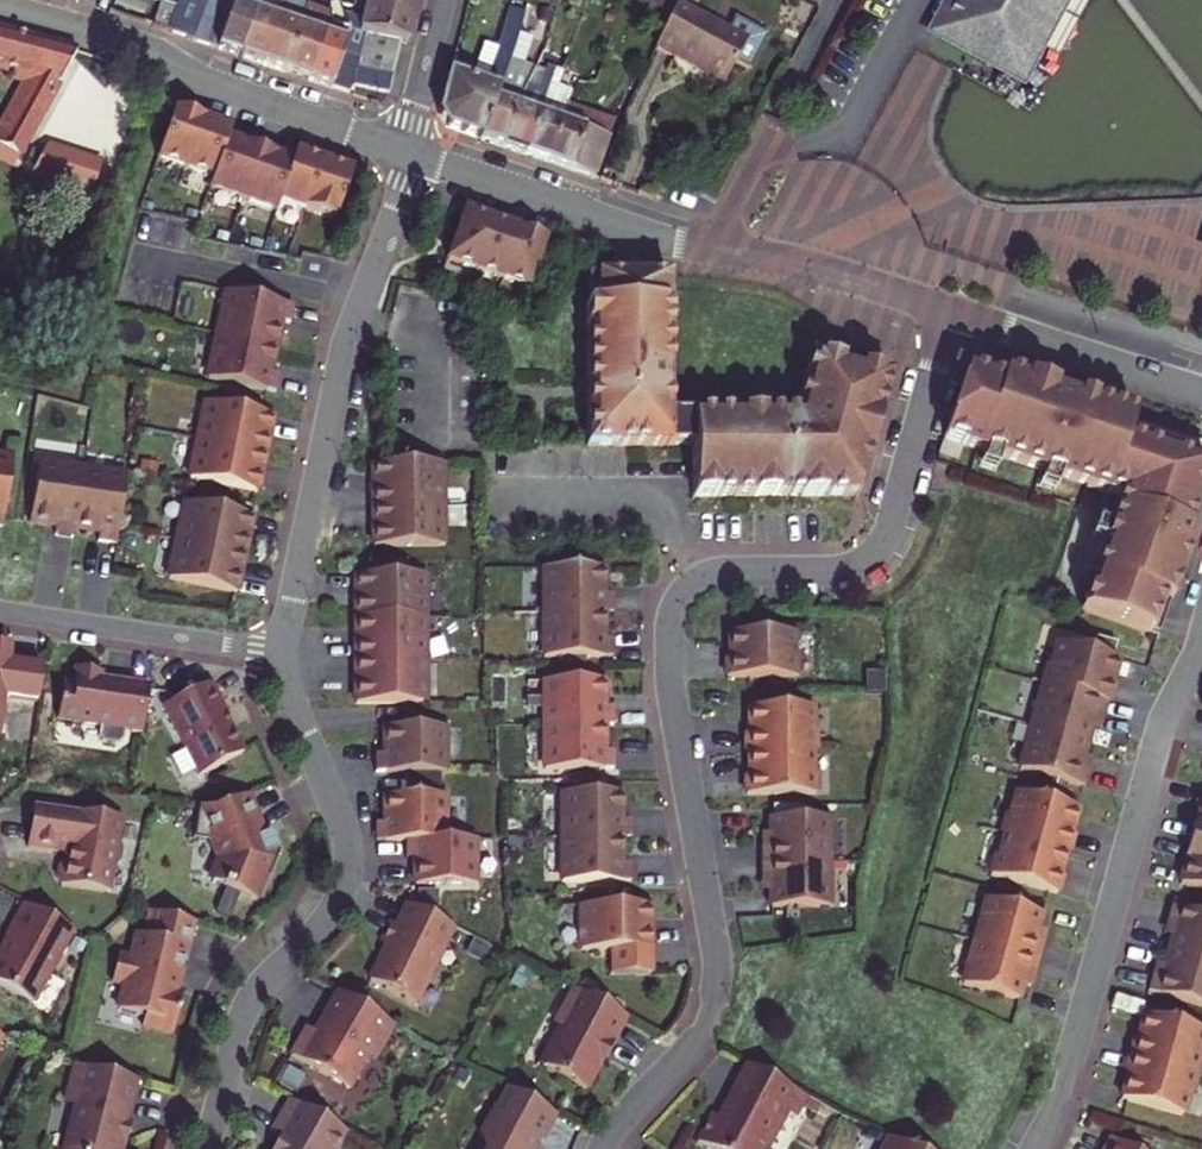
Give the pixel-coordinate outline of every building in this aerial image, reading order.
[(114,3),(144,14),(149,0),(115,0),(114,3)] [(166,32),(192,40),(208,0),(178,0),(175,8),(166,32)] [(218,0),(208,0),(192,40),(201,44),(218,0)] [(217,48),(240,57),(259,0),(233,0),(230,11),(217,48)] [(240,57),(262,64),(284,0),(259,0),(240,57)] [(262,64),(284,72),(307,6),(293,1),(293,0),(284,0),(262,64)] [(412,19),(417,0),(355,0),(354,6),(412,19)] [(691,9),(696,0),(678,0),(676,3),(691,9)] [(1013,74),(1053,0),(952,0),(935,32),(1013,74)] [(152,27),(166,32),(175,8),(166,5),(162,3),(152,27)] [(656,46),(724,83),(747,40),(691,9),(676,3),(656,46)] [(307,6),(284,72),(307,80),(326,26),(331,28),(330,22),(330,12),(308,5),(307,6)] [(342,54),(359,59),(362,51),(396,59),(400,41),(406,43),(412,19),(354,6),(353,8),(365,11),(362,19),(344,14),(349,30),(342,54)] [(210,46),(217,48),(230,11),(223,8),(210,46)] [(446,128),(482,140),(509,60),(510,57),(523,14),(509,10),(497,49),(484,85),(470,80),(449,72),(438,115),(446,128)] [(330,89),(342,54),(349,30),(330,22),(331,28),(326,26),(307,80),(330,89)] [(18,157),(77,51),(0,31),(0,68),(15,72),(12,78),(22,81),(0,122),(0,146),(18,157)] [(497,49),(483,44),(470,80),(484,85),(497,49)] [(357,68),(392,77),(396,59),(362,51),(357,68)] [(330,89),(348,94),(356,67),(359,59),(342,54),(330,89)] [(482,140),(504,147),(532,69),(509,60),(482,140)] [(544,74),(532,69),(504,147),(525,155),(549,86),(554,70),(546,67),(544,74)] [(353,85),(388,94),(392,77),(357,68),(353,85)] [(549,86),(556,88),(562,73),(554,70),(549,86)] [(547,162),(567,106),(571,93),(556,88),(549,86),(525,155),(547,162)] [(567,106),(547,162),(571,170),(581,174),(594,178),(614,123),(567,106)] [(183,112),(174,109),(157,158),(213,178),(209,188),(276,212),(280,201),(335,221),(353,172),(337,166),(310,157),(296,152),(292,162),(274,156),(240,144),(228,140),(231,129),(209,121),(183,112)] [(13,164),(18,157),(0,146),(0,157),(13,164)] [(93,182),(87,204),(104,209),(111,188),(93,182)] [(477,215),(464,210),(447,259),(530,288),(547,239),(533,234),(503,224),(477,215)] [(591,247),(569,240),(565,253),(587,260),(591,247)] [(669,277),(596,277),(596,306),(586,306),(586,386),(587,445),(693,445),(693,496),(858,495),(873,442),(885,400),(878,398),(884,377),(811,356),(795,415),(669,415),(669,394),(666,394),(666,374),(669,374),(669,277)] [(596,277),(586,277),(586,306),(596,306),(596,277)] [(294,306),(226,292),(217,335),(275,347),(281,321),(290,323),(294,306)] [(275,347),(217,335),(208,378),(276,393),(279,375),(270,373),(275,347)] [(1003,372),(1000,380),(966,369),(943,438),(1119,497),(1109,527),(1096,522),(1079,573),(1080,580),(1083,584),(1089,588),(1081,610),(1158,636),(1159,634),(1194,531),(1186,529),(1190,518),(1201,482),(1201,464),(1126,439),(1133,415),(1056,389),(1003,372)] [(890,378),(884,377),(878,398),(885,400),(890,378)] [(272,416),(205,402),(201,422),(204,423),(200,441),(262,454),(266,433),(269,434),(272,416)] [(194,459),(189,478),(257,492),(260,474),(258,474),(262,454),(200,441),(197,459),(194,459)] [(0,457),(0,527),(1,527),(11,459),(0,457)] [(82,469),(38,463),(29,522),(56,526),(54,535),(72,538),(74,528),(82,469)] [(439,488),(439,464),(391,464),(376,464),(376,490),(373,490),(373,507),(442,507),(442,488),(439,488)] [(126,476),(82,469),(74,528),(99,532),(98,542),(116,544),(126,476)] [(252,517),(184,503),(180,523),(183,523),(179,541),(241,554),(245,533),(248,534),(252,517)] [(442,526),(442,507),(373,507),(373,525),(376,525),(376,546),(439,546),(439,526),(442,526)] [(173,559),(169,579),(236,592),(240,575),(237,574),(241,554),(179,541),(176,559),(173,559)] [(603,595),(603,569),(543,569),(543,613),(603,613),(613,613),(612,595),(603,595)] [(424,595),(424,575),(355,576),(355,593),(358,593),(358,619),(421,618),(421,595),(424,595)] [(603,638),(603,613),(543,613),(543,656),(613,656),(613,638),(603,638)] [(355,660),(425,660),(425,640),(422,640),(421,618),(358,619),(358,643),(355,643),(355,660)] [(792,656),(792,632),(729,632),(729,658),(726,658),(727,676),(795,676),(795,656),(792,656)] [(1117,660),(1057,643),(1050,667),(1047,665),(1042,684),(1107,702),(1109,702),(1113,686),(1111,685),(1117,660)] [(0,646),(0,712),(2,697),(39,703),(43,668),(8,662),(11,647),(0,646)] [(425,680),(425,660),(355,660),(355,678),(358,678),(358,703),(422,703),(422,680),(425,680)] [(100,672),(75,668),(73,685),(62,683),(57,719),(81,722),(82,725),(99,728),(98,737),(102,743),(116,745),(122,741),(123,731),(141,734),(149,685),(114,680),(114,683),(98,681),(100,672)] [(603,707),(603,681),(544,681),(544,725),(603,726),(613,726),(613,707),(603,707)] [(226,712),(210,683),(163,707),(199,775),(243,752),(223,714),(226,712)] [(1107,702),(1042,684),(1031,726),(1087,741),(1094,716),(1103,718),(1107,702)] [(812,731),(812,707),(749,707),(749,733),(746,733),(746,751),(749,751),(812,751),(815,751),(815,731),(812,731)] [(604,751),(603,726),(544,725),(544,769),(613,769),(613,751),(604,751)] [(1087,741),(1031,726),(1019,769),(1086,787),(1091,770),(1080,767),(1087,741)] [(444,772),(444,727),(385,727),(385,754),(375,754),(375,772),(444,772)] [(812,774),(812,751),(749,751),(749,776),(746,776),(747,794),(815,794),(815,774),(812,774)] [(1077,807),(1016,791),(1010,814),(1007,813),(1001,834),(1004,834),(1065,851),(1068,851),(1073,834),(1070,833),(1077,807)] [(620,820),(620,793),(561,793),(561,838),(621,838),(630,838),(630,820),(620,820)] [(264,832),(249,794),(213,809),(198,806),(193,838),(213,842),(221,861),(212,882),(255,900),(265,876),(269,877),(279,851),(278,848),(276,846),(271,844),(268,845),(263,832),(264,832)] [(444,841),(444,795),(385,796),(385,822),(376,822),(376,841),(405,841),(410,841),(444,841)] [(1196,825),(1193,824),(1189,841),(1201,845),(1201,803),(1196,825)] [(123,820),(34,807),(28,846),(69,852),(67,862),(62,866),(60,878),(64,883),(64,885),(112,892),(116,865),(122,861),(123,850),(119,844),(123,820)] [(828,862),(828,818),(770,818),(770,845),(761,845),(761,863),(828,862)] [(1065,851),(1004,834),(998,856),(995,855),(990,874),(1057,892),(1062,875),(1059,874),(1065,851)] [(621,838),(561,838),(561,881),(631,881),(630,863),(621,863),(621,838)] [(474,884),(474,840),(444,841),(410,841),(405,841),(406,857),(415,857),(415,884),(474,884)] [(1189,841),(1184,858),(1187,859),(1180,884),(1201,890),(1201,845),(1189,841)] [(771,906),(828,906),(828,862),(761,863),(761,879),(770,879),(771,906)] [(1041,914),(986,899),(974,942),(1039,959),(1043,943),(1034,940),(1041,914)] [(24,903),(6,934),(7,937),(11,940),(6,951),(1,952),(0,954),(0,985),(33,1004),(73,931),(24,903)] [(646,905),(583,906),(583,930),(580,930),(580,950),(614,950),(614,974),(650,974),(649,931),(646,931),(646,905)] [(451,927),(409,906),(398,927),(391,923),(381,943),(388,947),(382,959),(380,959),(369,980),(416,1004),(434,966),(432,964),(451,927)] [(1171,906),(1166,923),(1176,925),(1168,951),(1201,961),(1201,915),(1171,906)] [(193,922),(156,913),(150,938),(136,934),(130,960),(117,957),(111,982),(124,985),(117,1011),(143,1017),(141,1025),(172,1033),(182,992),(173,990),(176,975),(180,976),(193,922)] [(974,942),(962,984),(1018,999),(1025,973),(1034,975),(1039,959),(974,942)] [(1168,951),(1161,977),(1152,975),(1148,991),(1201,1006),(1201,961),(1168,951)] [(627,1017),(573,989),(557,1019),(560,1028),(540,1066),(586,1090),(602,1060),(600,1059),(607,1046),(610,1048),(627,1017)] [(394,1025),(337,992),(314,1033),(306,1028),(290,1055),(350,1089),(369,1056),(374,1059),(394,1025)] [(1144,1015),(1137,1040),(1134,1040),(1130,1056),(1175,1069),(1196,1075),(1201,1055),(1199,1055),(1201,1043),(1201,1031),(1144,1015)] [(1128,1074),(1121,1099),(1182,1116),(1189,1092),(1191,1093),(1196,1075),(1175,1069),(1130,1056),(1125,1073),(1128,1074)] [(135,1080),(75,1065),(66,1104),(76,1106),(65,1148),(123,1148),(126,1139),(121,1138),(135,1080)] [(747,1065),(725,1107),(726,1108),(720,1118),(712,1114),(697,1142),(711,1148),(758,1148),(760,1146),(767,1145),(784,1112),(794,1116),(805,1096),(747,1065)] [(556,1115),(507,1089),(497,1107),(494,1105),(479,1135),(483,1148),(531,1148),(534,1143),(542,1141),(556,1115)] [(291,1100),(271,1134),(279,1138),(273,1148),(330,1148),(341,1130),(291,1100)] [(1110,1138),(1104,1148),(1130,1148),(1110,1138)] [(890,1139),(885,1148),(912,1148),(890,1139)]
